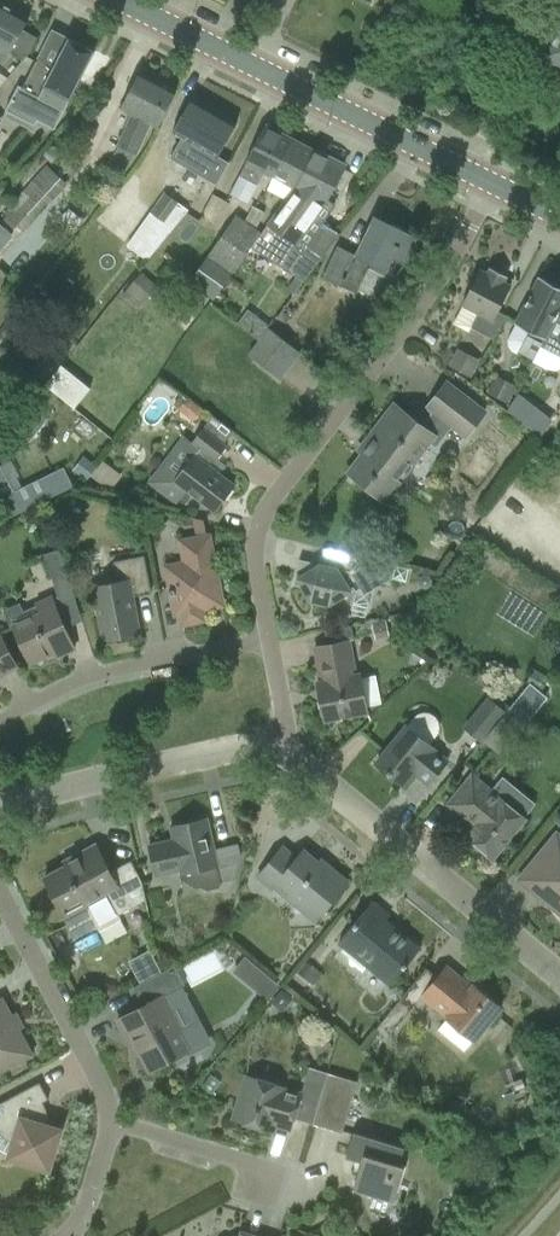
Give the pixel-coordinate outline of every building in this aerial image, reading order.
[(39,38),(23,29),(30,18),(0,1),(0,49),(1,47),(25,61),(39,38)] [(545,54),(559,61),(559,23),(545,54)] [(37,60),(22,89),(19,87),(8,110),(37,125),(40,120),(56,129),(96,51),(69,37),(53,68),(37,60)] [(158,127),(177,91),(140,72),(122,108),(133,113),(117,145),(118,146),(134,153),(136,154),(151,123),(158,127)] [(218,157),(237,123),(192,97),(173,131),(194,144),(183,164),(176,177),(198,190),(217,156),(218,157)] [(265,172),(273,176),(293,139),(266,124),(247,162),(231,193),(249,203),(265,172)] [(293,139),(273,176),(296,187),(295,187),(296,188),(316,151),(293,139)] [(128,167),(134,153),(118,146),(111,159),(128,167)] [(295,187),(287,199),(269,223),(262,234),(252,247),(290,271),(296,276),(287,289),(294,294),(321,256),(308,246),(299,240),(325,203),(345,166),(316,151),(296,188),(295,187)] [(4,212),(7,215),(3,219),(14,228),(17,224),(25,231),(68,183),(47,164),(4,212)] [(13,166),(6,174),(12,179),(19,171),(13,166)] [(188,210),(165,191),(128,245),(147,260),(188,210)] [(405,264),(418,247),(415,235),(376,215),(356,255),(338,246),(322,277),(342,287),(343,285),(356,292),(354,296),(355,297),(372,264),(387,271),(394,258),(405,264)] [(252,247),(262,234),(236,216),(222,236),(247,254),(252,247)] [(247,254),(222,236),(209,254),(208,257),(233,274),(234,272),(247,254)] [(499,309),(511,285),(504,282),(507,275),(491,267),(488,274),(481,270),(472,286),(469,287),(464,297),(465,300),(454,324),(469,332),(472,327),(494,339),(506,315),(499,309)] [(142,272),(128,289),(144,301),(157,285),(142,272)] [(533,362),(541,346),(540,346),(559,308),(559,281),(553,277),(547,280),(540,276),(516,323),(529,330),(517,354),(533,362)] [(541,346),(559,356),(559,308),(540,346),(541,346)] [(74,343),(79,329),(61,323),(56,338),(60,339),(74,343)] [(270,328),(259,341),(249,354),(280,378),(300,352),(270,328)] [(70,355),(78,345),(74,343),(60,339),(57,349),(70,355)] [(458,349),(456,352),(449,366),(471,378),(480,360),(458,349)] [(60,366),(46,355),(37,366),(51,377),(60,366)] [(496,376),(488,394),(508,403),(516,386),(496,376)] [(485,411),(447,382),(428,407),(433,411),(422,425),(395,404),(371,436),(377,440),(351,474),(383,499),(398,479),(402,482),(408,478),(412,473),(415,466),(411,463),(433,434),(433,433),(443,419),(466,437),(485,411)] [(520,394),(508,410),(525,423),(536,407),(520,394)] [(31,405),(4,439),(21,453),(48,419),(31,405)] [(224,444),(203,428),(193,441),(185,435),(148,483),(176,504),(180,500),(187,490),(193,494),(214,511),(234,485),(209,465),(215,457),(218,459),(227,447),(224,444)] [(86,458),(76,471),(86,479),(96,466),(86,458)] [(4,521),(73,488),(64,467),(14,492),(0,465),(0,513),(4,521)] [(187,490),(180,500),(186,504),(193,494),(187,490)] [(55,507),(52,513),(53,518),(59,522),(65,520),(68,514),(66,508),(61,505),(55,507)] [(221,591),(210,536),(207,536),(204,520),(193,518),(197,538),(181,541),(185,561),(166,565),(174,605),(179,605),(183,624),(204,620),(202,609),(217,606),(214,592),(221,591)] [(73,590),(67,572),(60,549),(44,554),(58,597),(73,590)] [(103,639),(141,632),(134,595),(152,591),(145,555),(114,561),(118,581),(93,586),(103,639)] [(353,571),(351,571),(320,564),(314,567),(311,562),(300,559),(294,585),(303,587),(311,601),(329,605),(331,604),(334,609),(334,610),(351,614),(356,593),(364,595),(392,579),(395,566),(363,558),(361,567),(353,571)] [(52,597),(37,604),(24,609),(20,602),(4,609),(11,626),(14,625),(30,663),(55,652),(57,656),(75,648),(52,597)] [(376,639),(389,636),(386,621),(373,624),(376,639)] [(1,636),(0,633),(0,675),(17,665),(1,636)] [(349,640),(316,647),(322,681),(318,682),(325,720),(368,712),(360,674),(356,675),(349,640)] [(527,720),(529,717),(545,697),(530,686),(513,707),(512,708),(527,720)] [(486,698),(464,727),(483,741),(505,712),(486,698)] [(407,726),(386,752),(377,763),(402,783),(411,771),(428,784),(448,760),(437,750),(407,726)] [(473,775),(450,803),(449,804),(477,827),(468,838),(493,858),(513,833),(518,837),(529,824),(524,820),(526,818),(501,798),(473,775)] [(221,882),(235,878),(241,855),(238,843),(215,848),(208,818),(171,827),(173,839),(150,844),(157,876),(181,870),(181,874),(196,884),(201,884),(206,887),(217,885),(221,879),(221,882)] [(519,878),(519,879),(559,913),(559,835),(557,833),(519,878)] [(121,917),(119,913),(146,899),(143,881),(132,860),(111,871),(96,844),(64,861),(66,865),(45,877),(66,917),(64,918),(75,938),(97,926),(99,930),(121,917)] [(319,917),(348,882),(321,859),(318,862),(303,850),(297,858),(283,846),(258,877),(273,889),(275,887),(294,903),(297,899),(319,917)] [(391,984),(420,949),(386,920),(390,916),(373,901),(340,942),(391,984)] [(306,962),(297,972),(313,985),(321,974),(306,962)] [(151,1071),(189,1050),(192,1052),(202,1047),(203,1042),(193,1025),(183,1030),(165,996),(185,985),(175,965),(134,987),(144,1006),(118,1019),(129,1039),(132,1037),(151,1071)] [(446,1016),(472,1038),(475,1040),(502,1007),(474,984),(472,986),(447,966),(438,977),(422,996),(446,1016)] [(267,973),(254,988),(267,999),(279,984),(267,973)] [(101,1004),(120,993),(115,984),(108,982),(93,990),(101,1004)] [(391,1034),(422,996),(411,987),(380,1025),(391,1034)] [(271,1002),(282,1012),(294,998),(283,989),(271,1002)] [(31,1054),(2,999),(0,1001),(0,1071),(31,1054)] [(317,1038),(321,1053),(333,1050),(329,1035),(317,1038)] [(329,1073),(322,1092),(352,1101),(358,1082),(329,1073)] [(268,1122),(291,1129),(294,1118),(313,1124),(321,1099),(302,1093),(287,1089),(287,1087),(247,1075),(234,1119),(266,1128),(268,1122)] [(45,1125),(46,1122),(46,1119),(46,1116),(46,1114),(45,1111),(44,1108),(43,1105),(41,1103),(49,1099),(40,1082),(0,1103),(0,1128),(1,1130),(3,1134),(7,1137),(11,1139),(15,1141),(10,1157),(49,1168),(61,1130),(45,1125)] [(405,1147),(354,1132),(347,1156),(362,1160),(353,1189),(395,1201),(406,1165),(400,1163),(405,1147)]
